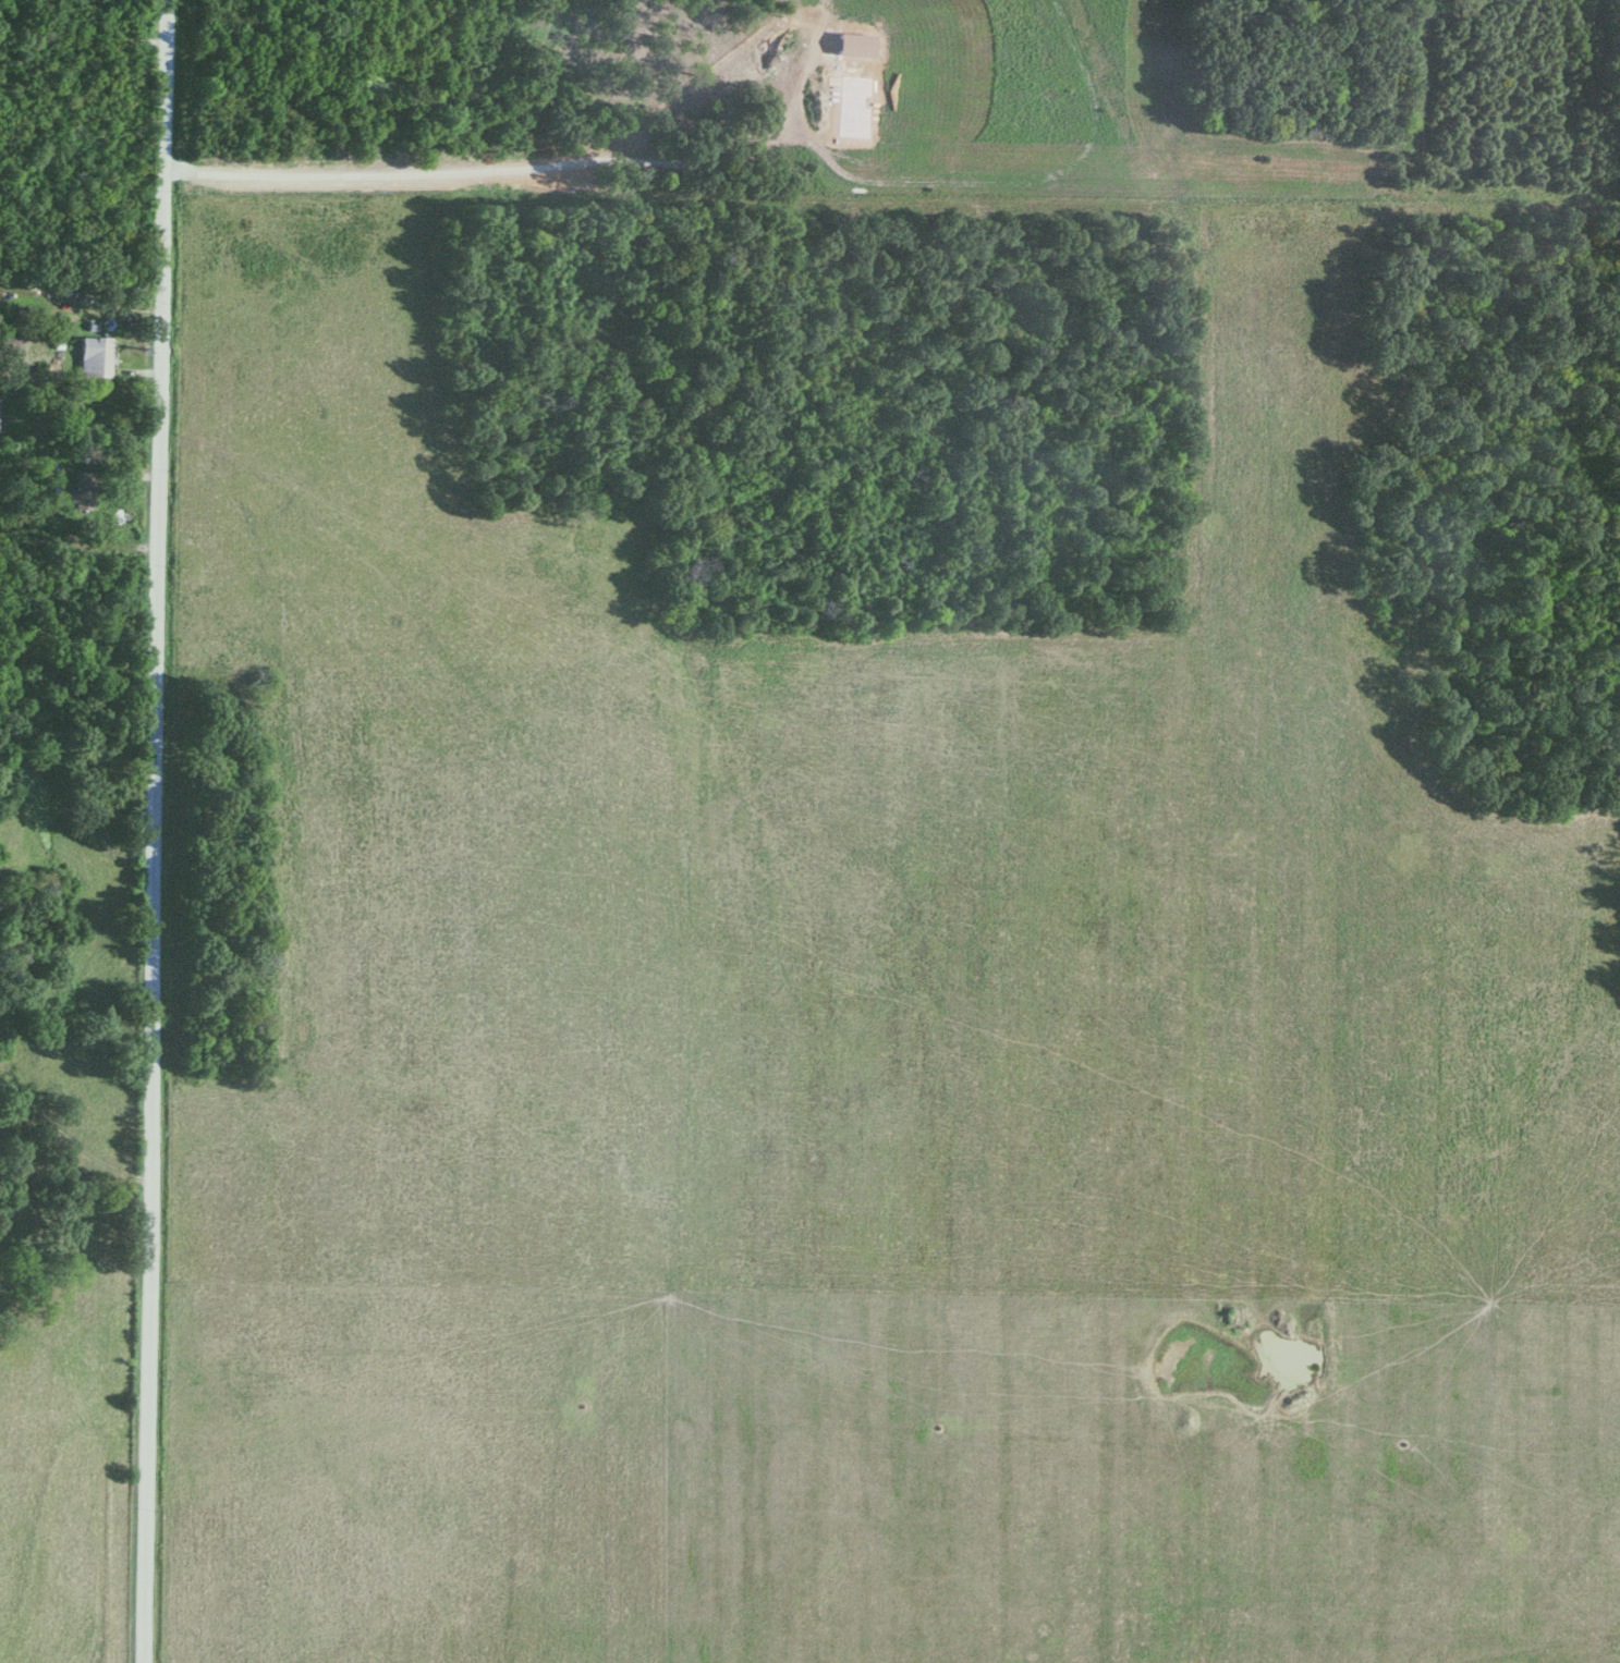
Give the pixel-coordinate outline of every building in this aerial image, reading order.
[(111,341),(80,340),(79,380),(110,380),(111,341)]
